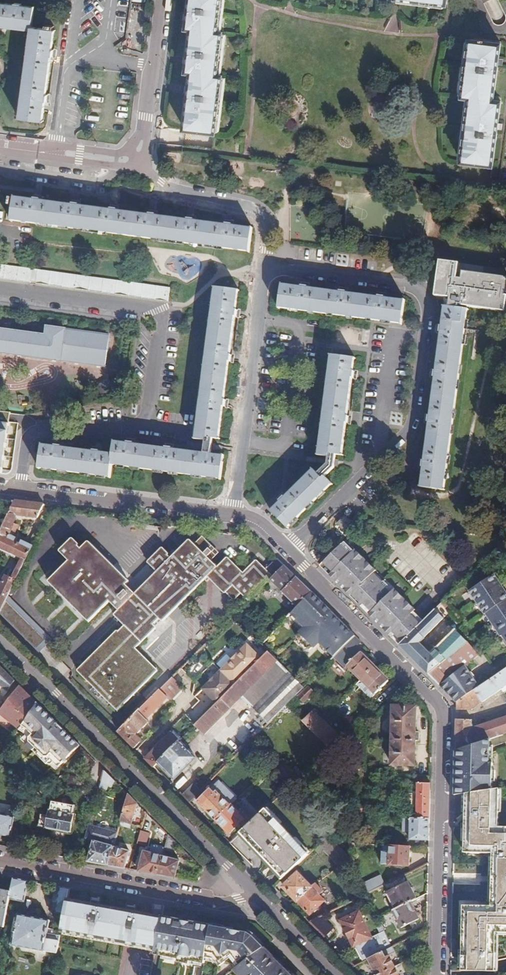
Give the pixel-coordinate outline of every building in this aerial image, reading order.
[(187,130),(218,134),(224,76),(220,76),(225,36),(220,35),(224,0),(193,0),(189,30),(194,32),(189,73),(193,74),(187,130)] [(31,31),(21,116),(19,117),(19,118),(44,122),(44,121),(43,120),(45,101),(47,102),(48,95),(47,95),(52,57),(54,57),(54,50),(53,50),(55,32),(57,32),(57,31),(32,27),(35,6),(33,6),(33,8),(21,6),(21,4),(14,3),(14,5),(0,3),(0,27),(31,31)] [(389,15),(386,30),(397,32),(400,17),(389,15)] [(470,96),(463,159),(493,163),(502,99),(494,97),(501,41),(469,37),(462,95),(470,96)] [(15,199),(12,222),(34,224),(249,252),(252,230),(252,229),(232,227),(232,225),(226,224),(225,225),(194,222),(194,219),(188,218),(188,221),(156,217),(156,215),(150,214),(150,216),(118,212),(119,210),(112,209),(112,211),(80,207),(80,205),(72,204),(72,206),(42,203),(42,200),(35,200),(34,201),(15,199)] [(167,302),(168,301),(169,289),(27,269),(0,266),(0,282),(167,302)] [(437,269),(434,291),(438,291),(438,295),(453,298),(453,300),(449,299),(448,306),(443,305),(441,325),(439,325),(438,331),(440,332),(435,370),(433,370),(432,376),(435,377),(430,415),(428,415),(427,421),(429,422),(425,460),(423,460),(422,466),(424,467),(421,487),(444,489),(466,308),(497,312),(501,284),(465,279),(466,273),(462,272),(463,269),(442,267),(441,270),(437,269)] [(281,285),(280,307),(402,322),(405,300),(385,297),(385,296),(379,295),(379,297),(347,293),(347,291),(342,290),(342,292),(309,288),(309,286),(302,285),(302,287),(281,285)] [(239,290),(216,288),(200,417),(198,436),(207,438),(205,454),(174,450),(175,448),(169,447),(168,449),(136,445),(136,444),(129,442),(129,444),(116,443),(114,453),(103,451),(103,450),(95,449),(95,450),(64,446),(64,445),(56,443),(56,445),(42,443),(42,446),(40,468),(111,477),(113,465),(221,478),(224,456),(211,455),(214,439),(220,439),(224,406),(226,406),(227,400),(225,399),(230,361),(231,361),(232,355),(230,355),(235,316),(237,316),(238,309),(236,309),(239,290)] [(104,366),(109,336),(47,327),(45,337),(0,331),(0,353),(104,366)] [(283,501),(272,512),(288,528),(332,484),(325,477),(335,468),(336,455),(341,455),(345,423),(348,423),(348,417),(346,416),(351,379),(353,379),(354,372),(352,371),(354,358),(330,355),(319,453),(328,454),(327,464),(327,467),(321,472),(316,468),(286,497),(283,501)] [(7,474),(12,470),(17,424),(0,421),(0,473),(7,474)] [(0,532),(0,549),(23,560),(13,580),(6,577),(0,589),(0,614),(8,595),(34,545),(9,533),(11,528),(14,530),(16,526),(13,525),(19,513),(36,519),(43,504),(15,500),(0,532)] [(15,500),(11,500),(10,503),(0,501),(0,532),(15,500)] [(36,542),(47,518),(41,516),(31,539),(36,542)] [(345,516),(338,523),(344,529),(351,522),(345,516)] [(285,565),(278,558),(267,569),(258,560),(244,573),(227,556),(218,566),(190,539),(172,557),(169,555),(171,553),(164,547),(148,562),(158,572),(136,593),(127,585),(130,581),(90,541),(83,548),(81,546),(82,545),(75,538),(61,551),(71,561),(50,581),(91,621),(111,601),(120,609),(115,615),(126,625),(120,630),(119,629),(77,671),(118,712),(159,672),(136,649),(156,630),(153,626),(159,620),(163,623),(208,578),(223,593),(225,592),(234,601),(241,594),(249,602),(285,565)] [(354,551),(344,542),(341,545),(351,554),(354,551)] [(329,575),(340,586),(343,582),(366,561),(355,550),(354,551),(351,554),(341,545),(324,563),(333,571),(329,575)] [(384,630),(389,636),(393,632),(411,614),(414,611),(415,610),(395,590),(393,591),(390,594),(381,585),(372,576),(375,572),(376,571),(366,561),(343,582),(348,587),(345,591),(350,596),(354,593),(363,602),(372,612),(369,615),(379,625),(383,622),(388,627),(384,630)] [(324,563),(320,566),(329,575),(333,571),(324,563)] [(297,607),(311,591),(298,578),(285,565),(271,580),(297,607)] [(384,582),(375,572),(372,576),(381,585),(384,582)] [(465,593),(505,650),(505,649),(505,598),(490,576),(465,593)] [(390,594),(393,591),(384,582),(381,585),(390,594)] [(355,636),(311,591),(297,607),(290,614),(296,621),(295,622),(301,627),(302,626),(303,628),(303,632),(296,638),(309,650),(316,643),(320,643),(322,646),(320,646),(326,651),(327,650),(334,657),(355,636)] [(354,593),(350,596),(360,606),(363,602),(354,593)] [(0,614),(39,653),(53,639),(8,595),(0,614)] [(360,606),(369,615),(372,612),(363,602),(360,606)] [(403,642),(400,645),(439,686),(464,665),(478,653),(456,630),(454,629),(429,653),(419,643),(444,619),(435,610),(424,621),(421,624),(403,642)] [(424,621),(414,611),(411,614),(421,624),(424,621)] [(421,624),(411,614),(393,632),(403,642),(421,624)] [(393,632),(389,636),(400,645),(403,642),(393,632)] [(362,643),(355,636),(334,657),(337,660),(347,651),(349,653),(355,647),(356,649),(362,643)] [(204,690),(218,704),(255,667),(262,659),(248,645),(204,690)] [(347,666),(361,680),(375,666),(356,649),(355,647),(349,653),(347,651),(337,660),(345,668),(347,666)] [(279,661),(269,652),(262,659),(255,667),(264,676),(279,661)] [(272,718),(304,686),(279,661),(264,676),(247,693),(272,718)] [(0,663),(0,683),(2,684),(0,686),(0,688),(3,691),(6,687),(9,690),(17,680),(0,663)] [(457,702),(479,687),(464,665),(439,686),(457,702)] [(375,666),(361,680),(376,693),(389,681),(375,666)] [(218,704),(196,725),(195,727),(205,736),(247,693),(264,676),(255,667),(218,704)] [(457,702),(456,710),(471,711),(471,708),(505,685),(505,668),(493,678),(479,687),(457,702)] [(181,670),(161,691),(168,697),(188,677),(181,670)] [(2,709),(21,729),(39,702),(21,684),(2,709)] [(308,687),(299,697),(304,702),(314,692),(308,687)] [(161,691),(142,709),(149,716),(168,697),(161,691)] [(39,702),(21,729),(31,737),(31,741),(46,755),(49,755),(60,766),(81,744),(39,702)] [(416,707),(394,707),(392,764),(414,765),(415,740),(418,739),(419,731),(415,731),(416,707)] [(311,730),(321,720),(313,712),(303,722),(311,730)] [(137,714),(119,733),(135,749),(142,741),(136,735),(148,724),(137,714)] [(456,750),(489,739),(505,733),(505,717),(472,729),(472,719),(456,719),(456,750)] [(338,736),(321,720),(311,730),(327,746),(338,736)] [(174,732),(146,760),(154,768),(159,763),(180,742),(183,740),(174,732)] [(327,746),(330,749),(341,739),(338,736),(327,746)] [(489,789),(489,739),(456,750),(455,793),(466,792),(489,789)] [(180,742),(159,763),(175,779),(196,758),(180,742)] [(117,780),(107,770),(102,786),(110,789),(111,785),(114,787),(117,780)] [(429,818),(430,776),(417,776),(415,818),(429,818)] [(183,795),(188,801),(200,790),(194,784),(183,795)] [(489,789),(466,792),(465,796),(499,798),(499,788),(489,789)] [(231,805),(233,804),(225,796),(223,799),(215,792),(213,794),(210,791),(198,803),(216,820),(231,805)] [(139,802),(130,794),(123,821),(133,823),(139,802)] [(499,798),(465,796),(465,804),(465,810),(499,811),(499,805),(499,798)] [(76,805),(55,801),(53,809),(51,808),(50,815),(43,813),(40,825),(73,831),(77,814),(75,813),(76,805)] [(239,813),(231,805),(216,820),(230,834),(244,820),(238,814),(239,813)] [(265,808),(238,834),(281,879),(308,853),(265,808)] [(461,970),(495,971),(496,932),(505,932),(505,826),(499,826),(499,811),(465,810),(464,852),(492,853),(491,904),(463,905),(461,970)] [(12,835),(16,816),(0,813),(0,833),(12,835)] [(429,840),(429,818),(415,818),(410,818),(410,840),(429,840)] [(119,831),(90,823),(86,837),(95,839),(88,860),(110,864),(115,847),(119,831)] [(150,833),(143,830),(139,843),(146,846),(150,833)] [(329,832),(322,839),(334,840),(347,841),(347,834),(329,832)] [(177,840),(171,834),(166,850),(173,851),(177,840)] [(391,845),(382,844),(381,852),(390,852),(391,845)] [(409,865),(409,847),(391,845),(390,852),(381,852),(381,865),(409,865)] [(130,851),(115,847),(110,864),(125,867),(130,851)] [(145,851),(139,870),(159,874),(164,856),(145,851)] [(164,856),(159,874),(176,877),(181,860),(164,856)] [(283,887),(297,900),(311,885),(298,872),(283,887)] [(362,884),(365,895),(385,885),(380,875),(362,884)] [(405,875),(385,885),(397,909),(409,902),(417,898),(405,875)] [(29,880),(14,877),(11,891),(10,899),(25,901),(29,880)] [(311,885),(297,900),(311,914),(327,898),(325,895),(327,894),(315,883),(311,885)] [(70,888),(61,886),(56,912),(65,914),(68,899),(70,888)] [(0,889),(0,926),(5,927),(10,899),(11,891),(0,889)] [(162,917),(68,899),(65,914),(62,930),(157,948),(162,917)] [(397,909),(392,911),(401,928),(418,919),(409,902),(397,909)] [(359,912),(340,921),(353,946),(354,945),(363,962),(368,959),(383,952),(392,948),(383,930),(371,936),(359,912)] [(50,920),(19,915),(13,946),(57,954),(61,935),(56,934),(56,931),(53,930),(54,928),(49,927),(50,920)] [(249,932),(162,917),(157,948),(156,952),(206,961),(207,955),(215,957),(220,963),(232,954),(239,967),(264,947),(249,932)] [(318,918),(309,922),(324,937),(331,930),(318,918)] [(264,947),(239,967),(248,974),(293,974),(264,947)] [(368,959),(376,974),(399,974),(390,956),(386,958),(383,952),(368,959)]
